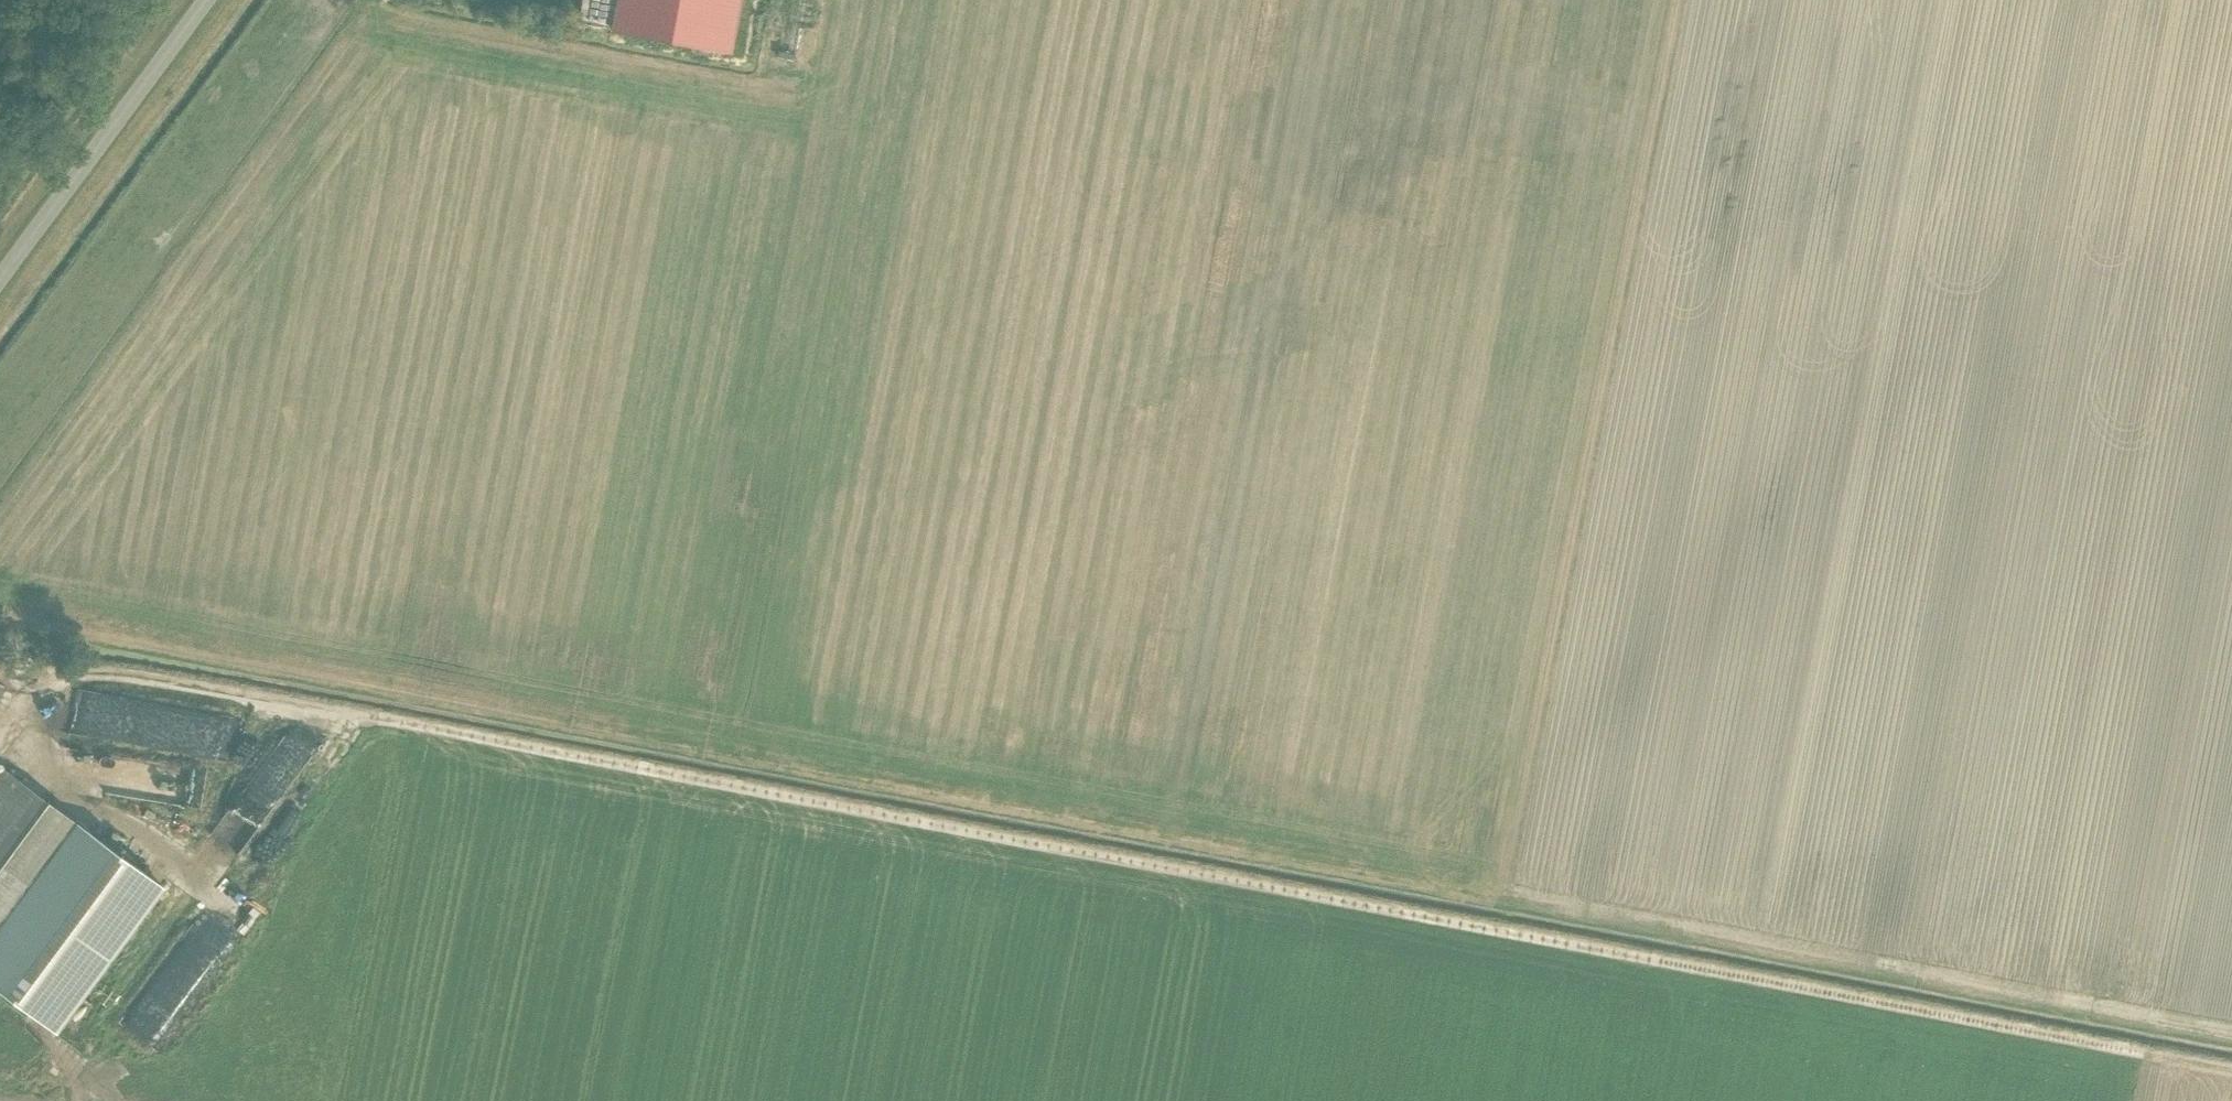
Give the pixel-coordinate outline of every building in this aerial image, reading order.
[(643,40),(753,61),(764,0),(651,0),(643,40)] [(245,760),(210,836),(238,849),(273,773),(245,760)] [(89,794),(107,794),(106,766),(88,766),(89,794)] [(54,1030),(162,883),(5,768),(0,776),(0,989),(54,1030)] [(183,795),(183,771),(122,769),(121,793),(183,795)]
